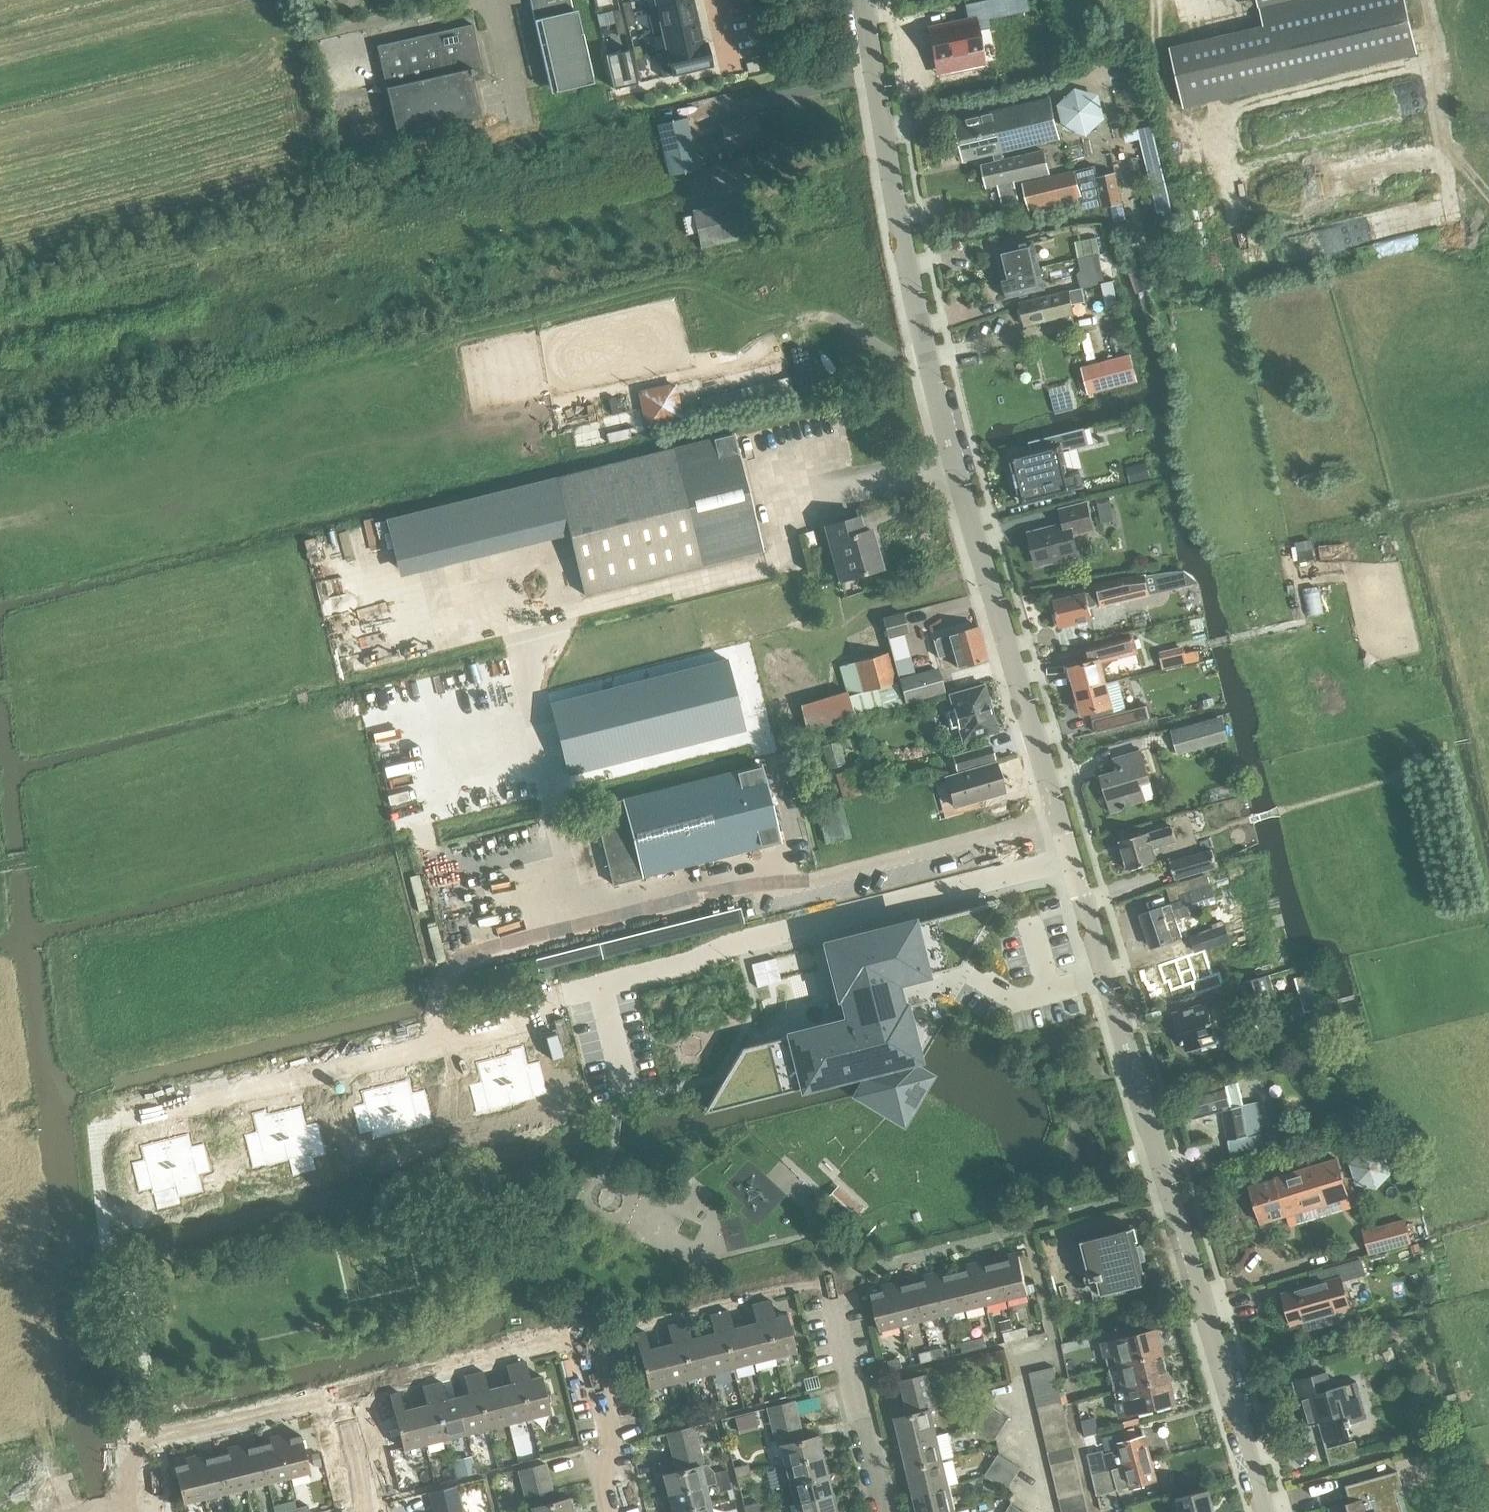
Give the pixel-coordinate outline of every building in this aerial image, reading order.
[(354,9),(359,0),(339,0),(354,9)] [(532,10),(534,20),(539,18),(556,92),(594,83),(577,10),(572,11),(570,0),(530,0),(532,10)] [(646,9),(688,0),(644,0),(646,9)] [(646,9),(651,33),(662,30),(696,23),(691,0),(688,0),(646,9)] [(928,30),(935,62),(964,57),(966,69),(985,66),(976,21),(1028,11),(1026,0),(998,0),(966,6),(969,21),(928,30)] [(1259,6),(1264,24),(1171,46),(1185,106),(1417,52),(1405,0),(1287,0),(1259,6)] [(634,12),(632,2),(624,4),(626,14),(634,12)] [(620,9),(613,11),(615,22),(623,21),(620,9)] [(626,14),(628,24),(636,22),(634,12),(626,14)] [(608,15),(598,17),(600,25),(610,22),(608,15)] [(623,21),(615,22),(618,34),(625,32),(623,21)] [(602,32),(612,30),(610,22),(600,25),(602,32)] [(696,23),(662,30),(666,51),(701,43),(696,23)] [(473,81),(485,79),(472,24),(449,29),(450,33),(422,40),(421,35),(376,45),(397,137),(481,118),(473,81)] [(666,51),(656,54),(661,78),(711,66),(706,42),(701,43),(666,51)] [(641,47),(634,48),(636,58),(644,56),(641,47)] [(630,49),(606,54),(614,88),(637,83),(630,49)] [(636,58),(638,68),(646,66),(644,56),(636,58)] [(1080,80),(1056,103),(1085,134),(1109,111),(1080,80)] [(1002,152),(1059,139),(1050,98),(955,120),(964,161),(993,154),(1002,152)] [(727,150),(760,143),(754,116),(721,124),(727,150)] [(669,175),(698,168),(686,118),(657,125),(669,175)] [(1141,134),(1151,172),(1165,169),(1153,121),(1126,128),(1128,137),(1141,134)] [(814,126),(800,129),(803,142),(817,139),(814,126)] [(786,135),(772,138),(775,148),(786,146),(788,145),(786,135)] [(1002,152),(993,154),(994,161),(981,164),(986,186),(998,183),(1002,202),(1017,199),(1013,181),(1048,173),(1043,150),(1004,159),(1002,152)] [(1074,171),(1023,183),(1030,209),(1080,197),(1074,171)] [(1105,207),(1112,205),(1122,203),(1115,172),(1097,176),(1104,204),(1105,207)] [(700,246),(748,235),(740,200),(692,211),(693,215),(682,217),(686,234),(697,231),(700,246)] [(1122,203),(1112,205),(1114,218),(1126,215),(1124,203),(1122,203)] [(1097,237),(1075,242),(1078,258),(1085,256),(1099,253),(1100,253),(1097,237)] [(996,249),(1002,274),(1039,265),(1033,240),(996,249)] [(1081,269),(1078,272),(1079,278),(1081,287),(1088,286),(1102,283),(1105,282),(1101,265),(1099,253),(1085,256),(1078,258),(1081,269)] [(1039,265),(1002,274),(1000,275),(1006,298),(1045,288),(1039,265)] [(1105,282),(1102,283),(1106,304),(1118,302),(1114,280),(1105,282)] [(1025,325),(1074,313),(1069,290),(1020,302),(1025,325)] [(1138,381),(1131,353),(1081,367),(1088,394),(1138,381)] [(643,419),(681,418),(680,382),(642,383),(643,419)] [(1069,389),(1051,394),(1053,403),(1071,399),(1069,389)] [(1020,486),(1024,501),(1083,486),(1079,469),(1065,473),(1060,450),(1070,447),(1070,450),(1089,445),(1084,427),(1029,441),(1032,453),(1013,457),(1017,473),(1014,473),(1018,486),(1020,486)] [(555,477),(584,594),(702,564),(763,550),(734,432),(673,448),(555,477)] [(1147,462),(1126,467),(1130,482),(1151,478),(1147,462)] [(1098,493),(1103,518),(1116,515),(1111,490),(1098,493)] [(1030,533),(1037,563),(1062,556),(1063,561),(1076,557),(1075,553),(1081,552),(1077,536),(1076,531),(1093,527),(1087,502),(1060,509),(1063,522),(1058,523),(1059,526),(1030,533)] [(824,525),(839,579),(840,580),(882,568),(871,529),(863,532),(859,516),(824,525)] [(1312,540),(1296,543),(1298,559),(1299,563),(1316,560),(1312,540)] [(1103,601),(1104,604),(1127,598),(1149,593),(1146,576),(1145,573),(1122,578),(1099,583),(1100,590),(1086,593),(1086,592),(1054,600),(1060,625),(1092,618),(1089,604),(1103,601)] [(1305,586),(1311,612),(1326,609),(1320,582),(1305,586)] [(903,612),(882,618),(887,636),(908,631),(903,612)] [(957,667),(987,658),(978,626),(933,639),(938,657),(953,653),(957,667)] [(904,632),(887,636),(899,678),(915,674),(904,632)] [(1070,666),(1076,689),(1106,681),(1104,670),(1114,657),(1136,651),(1132,634),(1084,647),(1087,662),(1070,666)] [(1159,653),(1162,666),(1186,660),(1183,647),(1159,653)] [(887,651),(838,666),(853,715),(901,701),(887,651)] [(722,665),(567,704),(584,773),(740,734),(722,665)] [(905,701),(942,691),(936,668),(915,674),(899,678),(905,701)] [(1117,678),(1106,681),(1076,689),(1082,713),(1112,705),(1114,712),(1093,718),(1096,731),(1142,719),(1141,719),(1151,716),(1147,704),(1138,706),(1126,709),(1117,678)] [(958,726),(962,741),(998,731),(984,683),(948,694),(953,708),(945,711),(950,729),(958,726)] [(1229,741),(1222,716),(1171,730),(1178,755),(1229,741)] [(1126,804),(1145,798),(1154,795),(1141,749),(1113,757),(1117,770),(1101,775),(1111,811),(1124,808),(1124,809),(1127,809),(1126,804)] [(954,755),(957,769),(975,764),(971,750),(954,755)] [(995,762),(945,777),(954,805),(1004,791),(995,762)] [(612,883),(780,841),(760,763),(593,806),(612,883)] [(864,766),(836,773),(843,799),(871,792),(864,766)] [(826,842),(850,836),(840,799),(816,805),(826,842)] [(1157,860),(1153,846),(1176,840),(1172,825),(1149,832),(1149,831),(1120,840),(1128,869),(1157,860)] [(1176,879),(1218,867),(1212,848),(1170,860),(1176,879)] [(1152,946),(1182,936),(1176,918),(1216,904),(1237,897),(1227,869),(1166,887),(1171,903),(1141,913),(1152,946)] [(719,1084),(702,1112),(864,1071),(850,1096),(903,1127),(935,1074),(911,1059),(916,1058),(904,1008),(903,1006),(896,1008),(890,983),(959,965),(981,929),(999,899),(998,898),(910,920),(910,921),(910,923),(901,925),(893,927),(888,928),(878,931),(860,935),(848,938),(826,944),(839,996),(841,995),(846,994),(850,1010),(852,1019),(843,1021),(741,1047),(725,1074),(719,1084)] [(743,908),(537,949),(540,964),(746,922),(743,908)] [(1190,937),(1195,950),(1229,938),(1232,946),(1248,941),(1241,920),(1225,925),(1190,937)] [(1204,949),(1159,965),(1165,983),(1168,981),(1171,990),(1180,987),(1191,983),(1195,995),(1223,985),(1219,973),(1213,975),(1204,949)] [(774,957),(750,963),(756,986),(780,980),(774,957)] [(1264,991),(1274,988),(1270,973),(1236,983),(1240,998),(1249,995),(1251,1002),(1267,998),(1264,991)] [(1309,973),(1294,977),(1297,992),(1303,1013),(1318,1009),(1309,973)] [(1185,1041),(1187,1048),(1217,1040),(1211,1020),(1225,1016),(1221,1004),(1208,1008),(1206,1003),(1174,1012),(1182,1042),(1185,1041)] [(938,1008),(931,1010),(933,1018),(940,1016),(938,1008)] [(510,1054),(499,1057),(511,1103),(534,1098),(533,1092),(545,1090),(538,1062),(526,1065),(521,1046),(508,1049),(510,1054)] [(481,1082),(469,1084),(476,1112),(488,1109),(511,1103),(499,1057),(476,1063),(481,1082)] [(409,1079),(385,1085),(397,1132),(421,1126),(419,1121),(431,1118),(424,1091),(413,1094),(409,1079)] [(1238,1081),(1186,1095),(1192,1117),(1223,1109),(1233,1157),(1252,1153),(1252,1149),(1264,1146),(1261,1133),(1269,1131),(1263,1100),(1255,1102),(1243,1104),(1238,1081)] [(365,1104),(354,1106),(361,1133),(372,1131),(374,1138),(397,1132),(385,1085),(362,1091),(365,1104)] [(302,1106),(279,1112),(290,1159),(326,1150),(319,1122),(307,1125),(302,1106)] [(259,1133),(247,1136),(255,1163),(266,1160),(267,1165),(290,1159),(279,1112),(269,1115),(268,1110),(255,1113),(259,1133)] [(191,1134),(167,1140),(179,1187),(203,1181),(201,1174),(213,1171),(206,1144),(194,1147),(191,1134)] [(148,1161),(137,1164),(143,1191),(155,1188),(156,1193),(179,1187),(167,1140),(145,1146),(148,1161)] [(1388,1177),(1381,1147),(1351,1153),(1357,1183),(1388,1177)] [(1262,1222),(1348,1196),(1336,1158),(1250,1184),(1262,1222)] [(813,1159),(803,1170),(834,1199),(844,1188),(813,1159)] [(1362,1230),(1369,1253),(1412,1241),(1405,1218),(1362,1230)] [(1102,1297),(1144,1286),(1130,1227),(1081,1239),(1091,1280),(1097,1278),(1102,1297)] [(1009,1259),(998,1262),(1006,1298),(1028,1292),(1026,1285),(1018,1251),(1008,1254),(1009,1259)] [(986,1264),(985,1259),(975,1261),(985,1303),(1006,1298),(998,1262),(986,1264)] [(1341,1280),(1364,1274),(1360,1259),(1309,1273),(1312,1285),(1280,1293),(1289,1325),(1348,1308),(1341,1280)] [(967,1269),(956,1272),(965,1308),(985,1303),(975,1261),(966,1264),(967,1269)] [(943,1270),(933,1272),(944,1313),(965,1308),(956,1272),(944,1274),(943,1270)] [(914,1282),(923,1318),(944,1313),(933,1272),(924,1274),(925,1279),(914,1282)] [(901,1280),(892,1282),(902,1323),(923,1318),(914,1282),(902,1285),(901,1280)] [(871,1292),(880,1329),(902,1323),(892,1282),(882,1284),(883,1289),(871,1292)] [(1033,1283),(1026,1285),(1028,1292),(1035,1290),(1033,1283)] [(771,1299),(761,1302),(774,1360),(777,1359),(777,1356),(796,1351),(786,1314),(775,1317),(771,1299)] [(751,1304),(755,1322),(744,1325),(752,1362),(770,1358),(771,1360),(774,1360),(761,1302),(751,1304)] [(729,1310),(719,1313),(732,1370),(736,1369),(735,1367),(752,1362),(744,1325),(733,1328),(729,1310)] [(729,1371),(732,1370),(719,1313),(709,1315),(713,1333),(702,1335),(711,1373),(728,1369),(729,1371)] [(1010,1318),(1000,1320),(1002,1329),(1012,1327),(1010,1318)] [(687,1321),(677,1323),(690,1381),(694,1380),(693,1377),(711,1373),(702,1335),(691,1338),(687,1321)] [(687,1381),(690,1381),(677,1323),(667,1326),(671,1343),(660,1346),(669,1383),(687,1379),(687,1381)] [(1026,1326),(1014,1329),(1016,1338),(1028,1336),(1026,1326)] [(1005,1341),(1016,1338),(1014,1329),(1002,1331),(1005,1341)] [(1157,1329),(1102,1342),(1106,1357),(1108,1367),(1163,1353),(1157,1329)] [(652,1388),(669,1383),(660,1346),(649,1348),(645,1331),(635,1334),(642,1364),(649,1393),(653,1392),(652,1388)] [(984,1336),(972,1339),(974,1349),(986,1346),(984,1336)] [(963,1352),(974,1349),(972,1339),(960,1342),(963,1352)] [(638,1346),(628,1348),(633,1366),(642,1364),(638,1346)] [(942,1347),(930,1349),(932,1359),(944,1356),(942,1347)] [(921,1362),(932,1359),(930,1349),(918,1352),(921,1362)] [(1108,1367),(1114,1391),(1169,1377),(1163,1353),(1108,1367)] [(879,1361),(881,1371),(890,1369),(902,1366),(900,1357),(888,1360),(888,1359),(879,1361)] [(526,1361),(516,1363),(531,1421),(535,1420),(534,1416),(550,1412),(541,1375),(530,1378),(526,1361)] [(499,1386),(508,1422),(527,1417),(528,1422),(531,1421),(516,1363),(506,1366),(510,1383),(499,1386)] [(1054,1366),(1029,1372),(1032,1384),(1056,1378),(1054,1366)] [(1351,1422),(1367,1417),(1357,1380),(1332,1387),(1327,1370),(1294,1379),(1303,1412),(1308,1410),(1312,1423),(1319,1421),(1325,1441),(1351,1434),(1348,1425),(1352,1424),(1351,1422)] [(484,1371),(474,1373),(488,1432),(491,1431),(490,1427),(508,1422),(499,1386),(488,1388),(484,1371)] [(484,1433),(488,1432),(474,1373),(463,1376),(468,1394),(457,1396),(466,1433),(483,1428),(484,1433)] [(908,1413),(895,1416),(901,1442),(937,1433),(931,1409),(936,1408),(932,1394),(930,1384),(928,1375),(901,1381),(903,1390),(905,1400),(908,1413)] [(1116,1401),(1120,1415),(1176,1402),(1169,1377),(1114,1391),(1116,1401)] [(1032,1384),(1034,1395),(1059,1389),(1056,1378),(1032,1384)] [(442,1381),(432,1384),(446,1442),(449,1441),(448,1437),(466,1433),(457,1396),(446,1399),(442,1381)] [(442,1443),(446,1442),(432,1384),(422,1386),(426,1404),(415,1406),(424,1443),(441,1439),(442,1443)] [(1034,1395),(1035,1397),(1037,1406),(1062,1400),(1059,1389),(1034,1395)] [(406,1448),(424,1443),(415,1406),(404,1409),(400,1392),(389,1394),(404,1453),(408,1452),(406,1448)] [(1037,1406),(1040,1418),(1064,1412),(1062,1400),(1037,1406)] [(793,1401),(766,1407),(770,1420),(796,1413),(793,1401)] [(987,1403),(980,1413),(1002,1427),(1009,1416),(987,1403)] [(1040,1418),(1041,1421),(1043,1429),(1067,1423),(1064,1412),(1040,1418)] [(770,1420),(773,1432),(799,1425),(796,1413),(770,1420)] [(995,1438),(1002,1427),(980,1413),(973,1424),(995,1438)] [(1094,1417),(1082,1420),(1085,1435),(1097,1432),(1094,1417)] [(1043,1429),(1045,1440),(1070,1434),(1067,1423),(1043,1429)] [(779,1443),(784,1464),(826,1454),(824,1447),(820,1448),(816,1435),(803,1438),(799,1425),(773,1432),(776,1444),(779,1443)] [(665,1487),(662,1488),(663,1495),(705,1485),(714,1483),(729,1479),(726,1469),(714,1472),(713,1470),(706,1464),(703,1464),(694,1426),(667,1433),(676,1471),(662,1474),(665,1487)] [(937,1433),(901,1442),(907,1467),(943,1458),(955,1456),(949,1430),(937,1433)] [(287,1432),(278,1434),(288,1477),(310,1471),(301,1434),(289,1437),(287,1432)] [(269,1437),(270,1442),(258,1445),(267,1482),(288,1477),(278,1434),(269,1437)] [(1045,1440),(1047,1446),(1048,1452),(1072,1446),(1070,1434),(1045,1440)] [(1087,1453),(1091,1471),(1150,1457),(1144,1435),(1118,1442),(1121,1452),(1114,1454),(1113,1450),(1104,1452),(1103,1449),(1087,1453)] [(1325,1448),(1329,1464),(1330,1465),(1361,1456),(1356,1439),(1325,1448)] [(245,1443),(236,1445),(246,1487),(267,1482),(258,1445),(247,1447),(245,1443)] [(227,1447),(228,1452),(216,1455),(225,1492),(246,1487),(236,1445),(227,1447)] [(1048,1452),(1051,1463),(1075,1457),(1072,1446),(1048,1452)] [(319,1452),(311,1453),(314,1465),(321,1464),(319,1452)] [(203,1453),(194,1455),(204,1497),(225,1492),(216,1455),(205,1458),(203,1453)] [(999,1453),(992,1464),(1014,1477),(1020,1467),(999,1453)] [(828,1461),(826,1454),(784,1464),(789,1484),(826,1474),(823,1462),(828,1461)] [(183,1503),(204,1497),(194,1455),(185,1457),(186,1463),(174,1465),(183,1503)] [(471,1455),(452,1460),(456,1478),(476,1473),(471,1455)] [(1051,1463),(1052,1471),(1053,1474),(1078,1468),(1075,1457),(1051,1463)] [(1156,1479),(1150,1457),(1091,1471),(1097,1495),(1113,1491),(1156,1479)] [(943,1458),(907,1467),(913,1492),(949,1484),(943,1458)] [(548,1476),(545,1463),(518,1470),(521,1482),(548,1476)] [(733,1466),(736,1477),(750,1473),(748,1463),(733,1466)] [(1007,1488),(1014,1477),(992,1464),(985,1474),(1007,1488)] [(1053,1474),(1056,1485),(1080,1480),(1078,1468),(1053,1474)] [(1402,1511),(1397,1490),(1403,1489),(1398,1470),(1347,1485),(1351,1502),(1334,1507),(1335,1511),(1402,1511)] [(753,1483),(750,1473),(736,1477),(738,1487),(753,1483)] [(833,1485),(830,1486),(826,1474),(789,1484),(794,1503),(835,1492),(833,1485)] [(521,1482),(524,1495),(551,1488),(548,1476),(521,1482)] [(716,1492),(731,1488),(729,1479),(714,1483),(716,1492)] [(1056,1485),(1058,1495),(1059,1497),(1083,1491),(1080,1480),(1056,1485)] [(913,1492),(918,1511),(943,1511),(955,1509),(949,1484),(913,1492)] [(705,1485),(663,1495),(665,1501),(668,1500),(671,1511),(674,1511),(710,1503),(705,1485)] [(459,1498),(456,1486),(428,1493),(431,1505),(459,1498)] [(1177,1497),(1180,1510),(1181,1511),(1214,1511),(1212,1503),(1209,1490),(1177,1497)] [(1059,1497),(1061,1508),(1086,1502),(1083,1491),(1059,1497)] [(835,1492),(794,1503),(796,1511),(833,1511),(836,1511),(833,1500),(837,1499),(835,1492)] [(531,1506),(532,1511),(575,1511),(574,1509),(571,1509),(568,1497),(531,1506)] [(433,1511),(457,1511),(462,1511),(459,1498),(431,1505),(433,1511)] [(273,1505),(275,1511),(297,1511),(296,1507),(295,1507),(294,1500),(273,1505)] [(744,1511),(756,1511),(760,1511),(757,1501),(742,1505),(744,1511)] [(1004,1511),(1025,1511),(1010,1502),(1004,1511)] [(1086,1502),(1061,1508),(1062,1511),(1088,1511),(1086,1502)] [(710,1503),(674,1511),(712,1511),(710,1503)]
